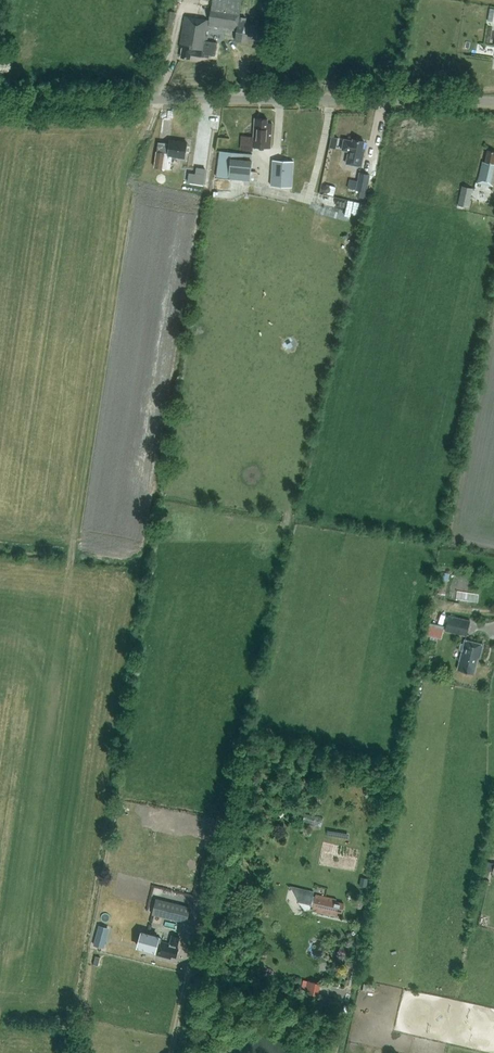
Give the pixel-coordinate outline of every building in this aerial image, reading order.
[(207,42),(210,26),(238,30),(236,41),(264,45),(267,27),(246,24),(247,18),(240,17),(243,0),(213,0),(210,21),(185,17),(181,38),(184,39),(182,58),(191,59),(191,55),(205,57),(205,54),(216,56),(218,43),(212,42),(212,43),(207,42)] [(172,28),(175,12),(167,11),(164,27),(172,28)] [(254,146),(271,147),(273,122),(268,122),(268,119),(259,118),(259,123),(255,122),(254,146)] [(344,139),(342,150),(349,151),(347,164),(362,166),(365,150),(363,150),(364,141),(353,139),(353,141),(344,139)] [(188,142),(170,140),(168,154),(165,153),(165,152),(157,151),(155,167),(163,168),(163,162),(171,163),(173,155),(186,157),(188,142)] [(251,180),(252,161),(253,154),(243,153),(220,150),(218,176),(251,180)] [(479,183),(493,186),(493,184),(493,152),(488,150),(486,162),(483,162),(479,183)] [(294,161),(273,160),(271,186),(293,187),(294,161)] [(189,180),(188,182),(204,184),(204,183),(206,168),(197,167),(196,174),(190,173),(189,180)] [(360,173),(357,190),(360,191),(359,197),(365,198),(370,175),(360,173)] [(476,175),(467,173),(465,183),(474,185),(476,175)] [(325,192),(327,193),(327,194),(334,195),(336,187),(327,184),(327,185),(326,185),(323,186),(323,189),(325,192)] [(469,207),(473,188),(462,186),(458,205),(469,207)] [(440,592),(448,592),(449,571),(440,571),(440,592)] [(470,621),(449,616),(446,631),(467,636),(470,621)] [(445,626),(429,622),(427,635),(442,638),(445,626)] [(475,673),(478,658),(480,659),(483,644),(465,640),(464,644),(465,645),(463,650),(458,669),(475,673)] [(369,878),(362,876),(361,884),(368,886),(369,878)] [(483,878),(480,891),(487,893),(490,880),(483,878)] [(341,917),(344,903),(336,902),(337,899),(316,895),(315,897),(313,897),(314,892),(288,886),(288,887),(293,888),(300,899),(299,900),(299,901),(299,902),(300,903),(301,903),(302,902),(309,913),(308,917),(309,917),(311,906),(319,908),(318,912),(341,917)] [(156,898),(152,914),(187,922),(191,906),(156,898)] [(179,948),(170,946),(171,944),(161,941),(162,938),(159,937),(143,932),(139,947),(155,951),(155,950),(158,951),(157,955),(171,959),(172,956),(176,957),(179,948)] [(96,938),(94,944),(102,947),(104,940),(96,938)] [(308,980),(306,992),(319,994),(321,983),(308,980)]
